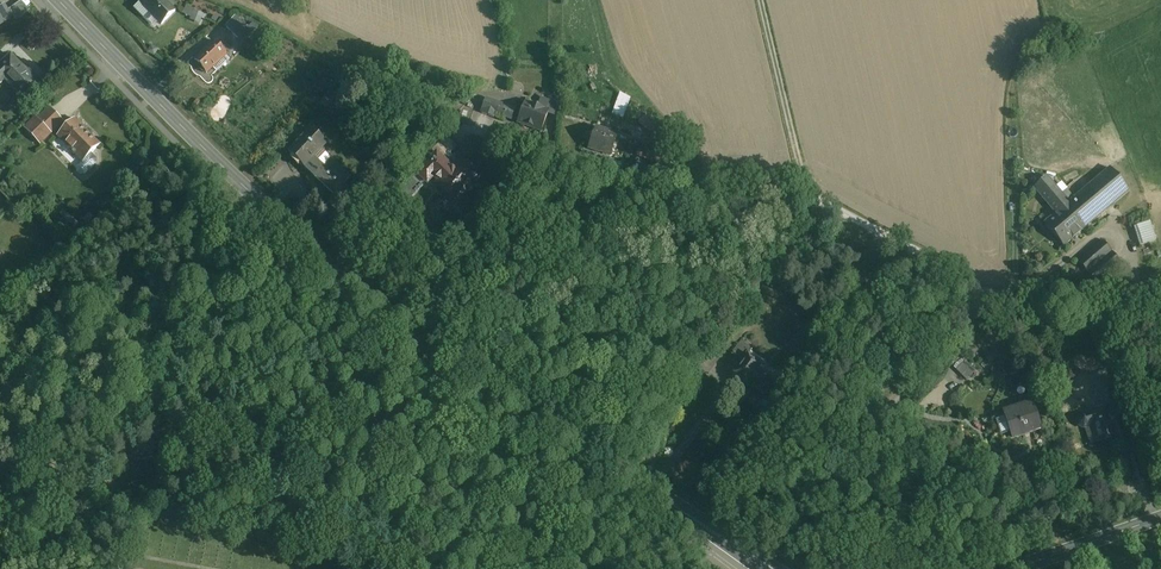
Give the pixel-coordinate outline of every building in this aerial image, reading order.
[(164,0),(151,0),(144,8),(140,3),(133,9),(143,19),(150,13),(162,26),(176,12),(164,0)] [(21,2),(9,10),(17,22),(30,10),(21,2)] [(185,6),(181,16),(201,24),(205,14),(185,6)] [(11,19),(5,10),(0,13),(0,26),(11,19)] [(253,34),(235,16),(224,26),(242,44),(253,34)] [(219,39),(199,57),(201,60),(200,61),(207,69),(208,67),(211,70),(231,51),(219,39)] [(11,54),(0,65),(0,84),(5,79),(25,100),(40,84),(11,54)] [(325,92),(331,82),(323,77),(317,88),(325,92)] [(550,94),(546,109),(549,110),(548,112),(558,115),(560,96),(550,94)] [(501,103),(486,97),(481,112),(496,117),(497,113),(501,103)] [(546,109),(526,102),(518,121),(541,130),(548,112),(549,110),(546,109)] [(515,108),(501,103),(497,113),(512,118),(515,108)] [(62,121),(50,109),(39,120),(38,120),(50,132),(62,121)] [(50,132),(38,120),(39,120),(37,118),(26,129),(34,136),(33,139),(37,143),(39,142),(40,142),(50,132)] [(75,119),(58,136),(83,161),(100,145),(75,119)] [(618,135),(597,127),(589,149),(610,157),(618,135)] [(311,130),(289,154),(304,168),(321,150),(326,145),(311,130)] [(446,135),(432,150),(436,154),(437,154),(444,160),(450,153),(457,146),(446,135)] [(351,178),(321,150),(304,168),(339,201),(349,190),(344,186),(351,178)] [(459,162),(450,153),(444,160),(452,169),(459,162)] [(444,160),(437,154),(436,154),(418,173),(427,182),(432,177),(438,183),(438,187),(446,194),(446,198),(451,203),(455,202),(456,203),(480,179),(461,160),(459,162),(452,169),(444,160)] [(508,162),(499,157),(493,167),(508,176),(511,171),(505,167),(508,162)] [(514,166),(508,162),(505,167),(511,171),(514,166)] [(1046,222),(1065,245),(1130,191),(1110,168),(1071,201),(1051,177),(1036,189),(1057,213),(1046,222)] [(313,191),(303,201),(313,210),(323,200),(313,191)] [(69,216),(57,228),(64,235),(76,223),(69,216)] [(1134,225),(1141,245),(1157,238),(1150,219),(1134,225)] [(1124,264),(1104,241),(1079,262),(1099,285),(1124,264)] [(760,365),(746,354),(731,373),(761,396),(771,384),(755,371),(760,365)] [(1041,433),(1032,404),(1003,413),(1012,442),(1041,433)] [(1118,438),(1109,410),(1084,418),(1093,446),(1118,438)]
